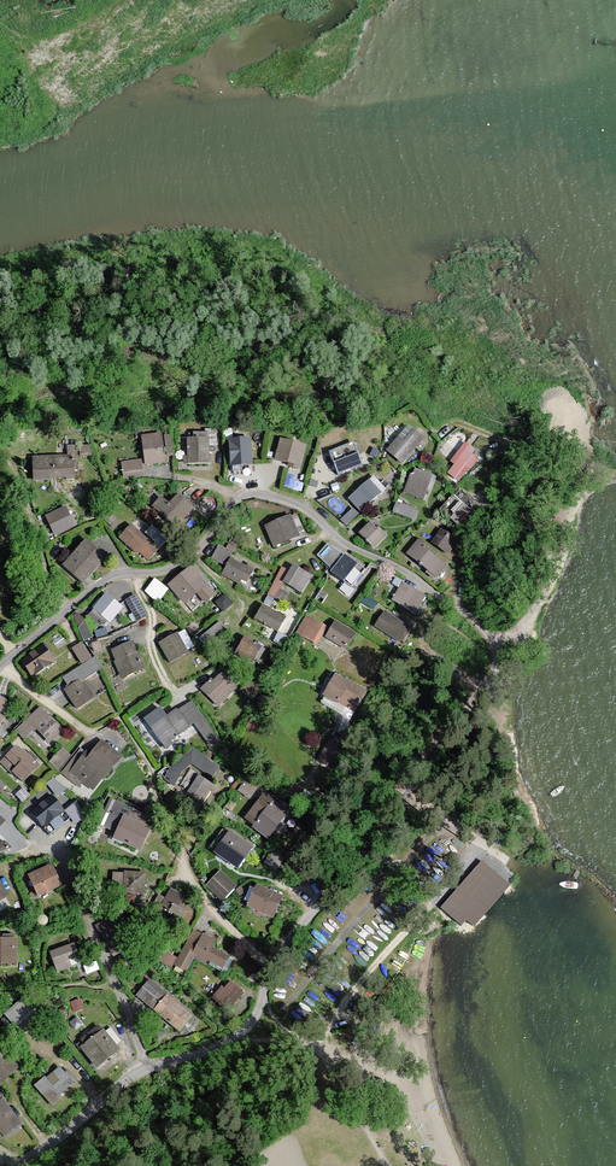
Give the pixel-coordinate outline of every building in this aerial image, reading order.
[(409,426),(386,451),(402,465),(425,440),(409,426)] [(167,452),(175,451),(171,428),(164,429),(167,452)] [(163,434),(142,437),(145,466),(166,464),(163,434)] [(209,438),(187,438),(187,466),(209,465),(209,438)] [(252,439),(229,441),(231,468),(254,467),(252,439)] [(280,440),(275,461),(300,467),(306,447),(280,440)] [(354,443),(329,453),(337,475),(362,465),(354,443)] [(475,452),(464,443),(450,462),(454,465),(447,475),(458,484),(477,460),(472,456),(475,452)] [(32,459),(34,482),(74,480),(73,457),(32,459)] [(142,460),(120,463),(122,480),(144,477),(142,460)] [(433,477),(414,469),(404,493),(423,501),(433,477)] [(386,491),(373,477),(348,499),(361,514),(386,491)] [(154,495),(144,506),(169,528),(191,505),(175,491),(164,503),(154,495)] [(452,497),(440,511),(463,530),(475,515),(452,497)] [(396,502),(393,513),(415,520),(419,509),(396,502)] [(46,517),(55,536),(75,527),(66,508),(46,517)] [(290,516),(264,528),(274,549),(300,537),(290,516)] [(127,522),(115,535),(144,563),(157,549),(127,522)] [(371,522),(359,534),(374,550),(386,538),(371,522)] [(459,541),(441,529),(430,545),(448,557),(459,541)] [(449,563),(420,539),(407,555),(436,579),(449,563)] [(85,540),(62,565),(83,584),(106,559),(85,540)] [(220,562),(232,552),(223,541),(211,551),(220,562)] [(328,544),(317,556),(352,588),(365,571),(328,544)] [(254,572),(230,558),(221,574),(246,587),(254,572)] [(194,565),(167,586),(184,606),(197,596),(204,605),(218,594),(194,565)] [(311,577),(291,565),(280,584),(301,595),(311,577)] [(426,597),(402,582),(391,601),(416,615),(426,597)] [(117,608),(99,594),(85,613),(103,627),(117,608)] [(132,595),(122,600),(134,623),(144,618),(132,595)] [(258,605),(249,622),(273,634),(282,617),(258,605)] [(329,625),(305,612),(295,631),(318,644),(321,636),(329,625)] [(382,616),(374,630),(399,645),(408,631),(382,616)] [(219,619),(200,634),(207,643),(226,628),(219,619)] [(329,625),(321,636),(345,652),(356,635),(332,620),(329,625)] [(177,634),(159,644),(170,665),(188,654),(177,634)] [(262,649),(243,640),(236,654),(256,663),(262,649)] [(133,643),(111,652),(123,680),(145,670),(133,643)] [(42,645),(20,661),(34,679),(55,663),(42,645)] [(220,671),(200,690),(217,708),(237,688),(220,671)] [(365,688),(335,672),(317,704),(347,721),(365,688)] [(82,681),(66,692),(78,710),(95,699),(82,681)] [(15,705),(0,696),(0,730),(15,705)] [(221,742),(192,701),(182,708),(212,749),(221,742)] [(41,708),(16,732),(23,740),(36,728),(49,742),(62,730),(41,708)] [(159,709),(144,720),(166,751),(174,746),(171,742),(190,729),(176,711),(166,718),(159,709)] [(332,736),(317,762),(327,768),(343,742),(332,736)] [(122,757),(101,741),(89,757),(80,750),(61,774),(91,797),(122,757)] [(17,747),(0,763),(20,783),(36,767),(17,747)] [(211,779),(219,766),(191,747),(171,766),(164,780),(175,786),(183,774),(191,766),(211,779)] [(49,764),(58,771),(71,755),(61,748),(49,764)] [(48,782),(60,792),(65,784),(53,775),(48,782)] [(198,777),(186,797),(202,807),(214,786),(198,777)] [(30,813),(44,830),(65,812),(52,795),(30,813)] [(288,814),(266,796),(246,821),(268,839),(288,814)] [(0,816),(0,832),(8,823),(0,816)] [(120,819),(111,842),(139,854),(149,831),(120,819)] [(253,851),(229,833),(213,854),(237,872),(253,851)] [(510,885),(482,861),(441,908),(469,933),(510,885)] [(146,873),(109,870),(107,890),(145,893),(146,873)] [(53,871),(34,878),(40,896),(59,890),(53,871)] [(233,887),(215,871),(202,887),(220,902),(233,887)] [(288,897),(262,886),(252,909),(279,920),(288,897)] [(169,887),(168,894),(157,892),(154,907),(187,913),(191,891),(169,887)] [(216,943),(193,930),(178,959),(164,952),(158,964),(171,971),(173,966),(187,973),(196,956),(224,970),(230,958),(213,948),(216,943)] [(0,943),(0,967),(14,966),(13,942),(0,943)] [(73,943),(48,953),(57,975),(82,965),(73,943)] [(137,992),(153,1006),(168,989),(152,974),(137,992)] [(214,995),(231,1008),(246,988),(230,975),(214,995)] [(194,1017),(168,996),(154,1012),(180,1034),(194,1017)] [(42,1019),(24,999),(5,1016),(23,1036),(42,1019)] [(97,1033),(79,1048),(97,1070),(115,1055),(97,1033)] [(3,1086),(20,1070),(0,1051),(0,1083),(3,1086)] [(58,1067),(38,1087),(60,1109),(80,1088),(58,1067)] [(0,1102),(0,1133),(4,1139),(23,1125),(3,1099),(0,1102)]
